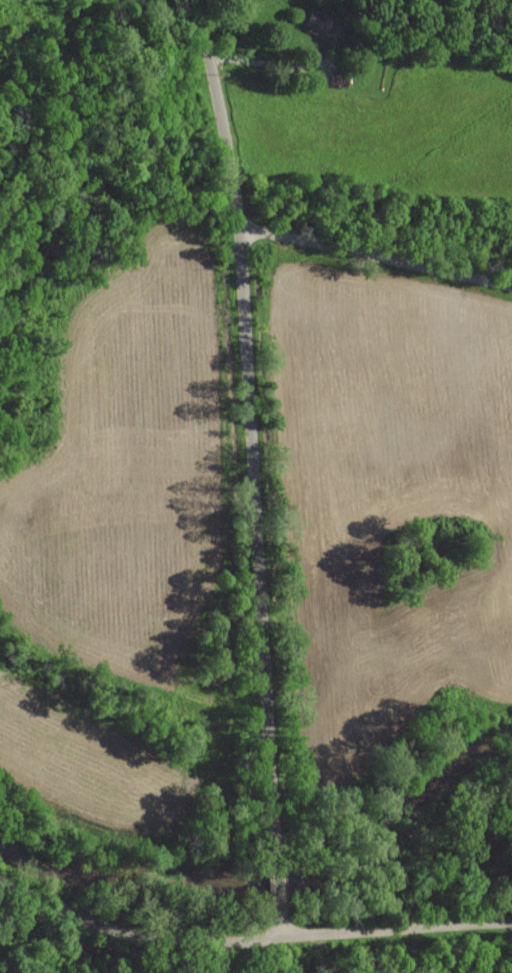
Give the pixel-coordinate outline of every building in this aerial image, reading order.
[(303,28),(325,36),(333,16),(311,8),(303,28)]
